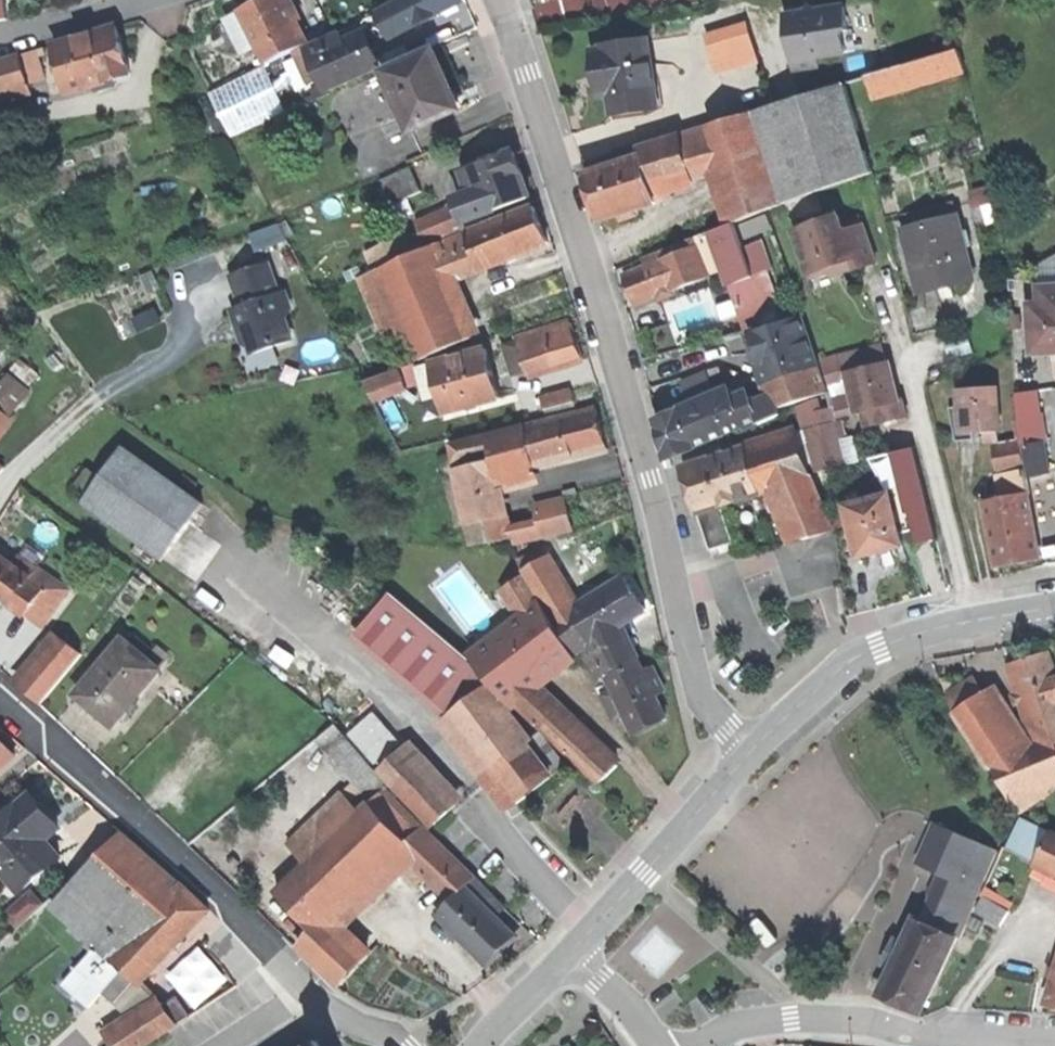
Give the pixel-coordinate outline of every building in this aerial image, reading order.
[(309,44),(286,0),(268,0),(260,4),(242,13),(249,28),(268,65),(309,44)] [(373,0),(318,0),(333,31),(377,9),(373,1),(373,0)] [(373,1),(377,9),(382,6),(378,0),(376,0),(373,1)] [(409,28),(461,0),(401,0),(396,3),(407,24),(409,28)] [(589,13),(638,3),(637,0),(586,0),(589,13)] [(397,29),(407,24),(396,3),(377,12),(378,14),(358,25),(387,31),(388,33),(397,29)] [(803,14),(784,17),(786,30),(791,72),(817,68),(815,58),(843,54),(840,32),(846,31),(843,9),(816,11),(808,5),(803,14)] [(235,35),(249,28),(242,13),(228,20),(235,35)] [(399,32),(409,28),(407,24),(397,29),(399,32)] [(706,35),(718,74),(757,63),(746,24),(706,35)] [(83,39),(55,47),(69,93),(95,85),(115,79),(132,74),(118,28),(83,39)] [(306,47),(325,90),(380,66),(370,43),(364,30),(329,46),(326,38),(306,47)] [(410,44),(415,55),(433,46),(427,34),(409,43),(410,44)] [(605,49),(594,51),(597,74),(600,96),(611,94),(614,113),(643,109),(640,89),(656,87),(649,40),(604,46),(605,49)] [(383,69),(415,55),(410,44),(386,55),(383,69)] [(961,48),(845,83),(852,106),(967,70),(961,48)] [(391,86),(411,130),(460,109),(448,81),(433,50),(383,72),(390,87),(391,86)] [(31,89),(21,56),(0,63),(0,99),(31,89)] [(234,130),(291,113),(277,66),(219,83),(234,130)] [(117,85),(115,79),(95,85),(97,91),(117,85)] [(845,83),(757,112),(779,181),(812,170),(819,192),(873,172),(852,106),(845,83)] [(659,107),(656,87),(640,89),(643,109),(659,107)] [(645,147),(648,156),(659,189),(718,170),(734,222),(786,203),(779,181),(757,112),(645,147)] [(477,190),(486,214),(531,196),(522,172),(513,151),(468,168),(477,190)] [(648,156),(589,174),(596,195),(604,221),(663,203),(659,189),(648,156)] [(382,180),(392,205),(422,191),(412,167),(382,180)] [(812,170),(779,181),(786,203),(819,192),(812,170)] [(470,220),(486,214),(477,190),(458,197),(461,204),(448,208),(457,232),(473,226),(470,220)] [(466,233),(481,269),(548,242),(540,224),(534,207),(466,233)] [(426,244),(457,232),(448,208),(417,221),(426,244)] [(792,232),(807,276),(827,269),(851,260),(854,269),(874,263),(861,226),(842,233),(837,216),(792,232)] [(904,230),(920,292),(932,288),(972,278),(964,247),(961,235),(956,217),(904,230)] [(732,223),(709,232),(722,268),(728,285),(752,276),(751,275),(741,248),(732,223)] [(709,232),(693,238),(706,274),(722,268),(709,232)] [(451,282),(481,269),(466,233),(436,246),(451,282)] [(967,234),(961,235),(964,247),(969,245),(967,234)] [(369,253),(377,270),(383,268),(420,252),(412,235),(369,253)] [(628,291),(632,302),(654,294),(665,290),(666,292),(673,289),(707,277),(706,274),(693,238),(641,257),(645,268),(622,276),(628,291)] [(761,241),(741,248),(751,275),(757,273),(771,268),(761,241)] [(474,338),(451,282),(436,246),(420,252),(383,268),(412,335),(422,360),(474,338)] [(267,263),(231,275),(242,307),(233,310),(236,319),(241,317),(244,326),(240,333),(244,343),(251,347),(268,341),(270,348),(272,348),(298,339),(290,316),(295,305),(290,290),(278,294),(267,263)] [(392,344),(412,335),(383,268),(377,270),(363,276),(392,344)] [(774,319),(757,273),(751,275),(752,276),(728,285),(745,330),(774,319)] [(1038,287),(1039,295),(1028,296),(1031,352),(1054,350),(1054,286),(1038,287)] [(675,294),(673,289),(666,292),(665,290),(654,294),(656,301),(675,294)] [(757,350),(762,364),(787,356),(789,364),(813,356),(800,316),(751,332),(757,350)] [(236,319),(240,333),(244,326),(241,317),(236,319)] [(518,338),(530,376),(583,360),(576,340),(570,321),(518,338)] [(718,348),(745,341),(742,332),(716,339),(718,348)] [(943,341),(948,357),(971,350),(967,334),(943,341)] [(270,348),(268,341),(251,347),(254,354),(270,348)] [(278,364),(272,348),(270,348),(254,354),(251,347),(244,343),(237,360),(242,376),(278,364)] [(439,388),(447,415),(502,399),(488,350),(433,365),(439,388)] [(762,364),(768,383),(817,367),(813,356),(789,364),(787,356),(762,364)] [(856,412),(897,401),(893,384),(887,363),(846,374),(856,412)] [(426,392),(439,388),(433,365),(419,369),(426,392)] [(768,383),(772,397),(777,408),(778,408),(825,392),(817,367),(768,383)] [(373,396),(406,385),(401,370),(368,381),(373,396)] [(971,440),(971,432),(977,432),(982,432),(983,443),(996,443),(996,431),(997,431),(996,388),(958,389),(959,406),(948,406),(950,441),(971,440)] [(542,396),(547,415),(577,408),(572,389),(542,396)] [(661,439),(666,459),(744,428),(733,399),(731,400),(728,393),(727,390),(657,420),(661,439)] [(1015,395),(1020,418),(1017,419),(1023,453),(1027,470),(1028,476),(1047,473),(1041,443),(1047,441),(1042,414),(1040,414),(1036,391),(1015,395)] [(749,397),(728,393),(731,400),(733,399),(744,428),(744,430),(781,415),(778,408),(777,408),(772,397),(752,405),(749,397)] [(9,412),(0,404),(0,423),(9,412)] [(526,425),(535,467),(608,449),(603,430),(598,408),(526,425)] [(815,472),(844,465),(833,423),(805,430),(815,472)] [(499,475),(535,467),(526,425),(489,434),(499,475)] [(796,431),(739,449),(745,470),(754,467),(762,494),(781,488),(811,478),(796,431)] [(503,495),(499,475),(489,434),(452,442),(455,455),(463,490),(472,524),(508,516),(503,495)] [(123,447),(84,501),(164,558),(203,504),(123,447)] [(868,460),(889,495),(848,506),(860,555),(879,550),(902,544),(899,532),(933,524),(913,448),(868,460)] [(739,449),(682,467),(689,490),(697,515),(700,514),(722,507),(762,494),(754,467),(745,470),(739,449)] [(999,475),(1027,470),(1023,453),(996,458),(999,475)] [(451,493),(463,490),(455,455),(443,458),(451,493)] [(88,491),(99,476),(87,467),(76,483),(88,491)] [(1006,481),(1009,497),(985,502),(997,565),(1017,561),(1040,557),(1027,494),(1029,493),(1027,477),(1006,481)] [(833,530),(811,478),(781,488),(803,540),(833,530)] [(541,504),(546,521),(549,535),(575,529),(567,498),(541,504)] [(734,544),(722,507),(700,514),(712,551),(734,544)] [(513,536),(508,516),(472,524),(477,545),(513,536)] [(514,530),(518,544),(549,535),(546,521),(514,530)] [(517,564),(523,573),(546,559),(540,550),(517,564)] [(6,597),(28,612),(46,586),(32,576),(15,563),(0,553),(0,592),(6,597)] [(20,556),(15,563),(32,576),(37,568),(20,556)] [(523,573),(549,615),(563,606),(568,614),(579,607),(548,557),(546,559),(523,573)] [(38,567),(37,568),(32,576),(46,586),(52,578),(38,567)] [(67,588),(52,578),(46,586),(28,612),(43,623),(67,588)] [(503,592),(521,622),(542,608),(523,579),(503,592)] [(624,579),(586,603),(606,636),(619,627),(643,610),(634,596),(624,579)] [(390,595),(355,635),(449,716),(488,687),(491,685),(469,661),(390,595)] [(586,603),(579,607),(568,614),(553,623),(574,655),(577,653),(606,636),(586,603)] [(563,606),(549,615),(553,623),(568,614),(563,606)] [(521,622),(469,661),(491,685),(506,704),(509,702),(532,686),(574,655),(553,623),(549,615),(547,617),(542,608),(521,622)] [(636,661),(619,627),(606,636),(577,653),(597,683),(605,672),(636,661)] [(19,685),(39,703),(81,654),(62,636),(19,685)] [(93,708),(113,725),(160,670),(124,638),(77,693),(93,708)] [(1008,665),(1029,728),(1054,720),(1054,672),(1048,652),(1027,659),(1008,665)] [(637,664),(606,679),(612,691),(624,716),(633,736),(651,728),(664,721),(654,698),(642,673),(637,664)] [(652,668),(642,673),(654,698),(664,694),(652,668)] [(947,696),(954,713),(979,697),(970,682),(947,696)] [(556,708),(532,686),(509,702),(537,728),(556,708)] [(449,716),(491,772),(530,743),(529,742),(488,687),(449,716)] [(614,721),(624,716),(612,691),(602,696),(614,721)] [(989,768),(993,766),(1017,756),(988,692),(979,697),(954,713),(957,721),(989,768)] [(578,728),(556,708),(537,728),(557,746),(578,728)] [(1036,748),(1053,741),(1054,745),(1054,720),(1029,728),(1036,748)] [(386,787),(391,782),(334,723),(321,735),(378,795),(386,787)] [(604,754),(578,728),(557,746),(585,773),(603,755),(604,754)] [(530,743),(491,772),(516,806),(540,788),(564,769),(538,735),(529,742),(530,743)] [(14,755),(2,742),(0,739),(0,767),(14,755)] [(993,766),(1010,798),(1043,784),(1054,779),(1054,745),(1053,741),(1036,748),(1017,756),(993,766)] [(404,746),(380,768),(432,825),(456,803),(404,746)] [(616,767),(603,755),(585,773),(598,785),(616,767)] [(1043,784),(1047,792),(1054,786),(1054,779),(1043,784)] [(350,783),(342,791),(352,802),(360,794),(350,783)] [(1047,792),(1043,784),(1010,798),(1018,813),(1047,792)] [(306,863),(276,892),(313,932),(330,916),(400,849),(423,826),(386,787),(378,795),(361,811),(331,840),(306,863)] [(342,791),(312,820),(331,840),(361,811),(352,802),(342,791)] [(576,830),(588,821),(583,815),(598,803),(589,792),(563,813),(576,830)] [(20,890),(59,856),(43,838),(58,826),(45,811),(30,794),(16,806),(15,804),(0,817),(0,866),(2,869),(20,890)] [(287,844),(306,863),(331,840),(312,820),(287,844)] [(1006,849),(1035,863),(1049,835),(1020,820),(1006,849)] [(923,854),(925,854),(982,881),(983,882),(997,852),(937,824),(923,854)] [(487,892),(423,826),(400,849),(423,874),(429,879),(451,903),(468,887),(480,899),(487,892)] [(123,830),(54,905),(97,945),(78,964),(90,976),(74,994),(87,1006),(101,991),(117,974),(129,985),(135,978),(139,982),(158,962),(132,938),(182,885),(156,861),(123,830)] [(1035,863),(1054,873),(1054,834),(1051,832),(1049,835),(1035,863)] [(982,881),(925,854),(920,865),(940,874),(930,896),(932,897),(967,913),(982,881)] [(424,884),(429,879),(423,874),(419,878),(424,884)] [(207,909),(182,885),(132,938),(158,962),(207,909)] [(503,909),(487,892),(480,899),(468,887),(451,903),(440,913),(487,962),(500,949),(515,935),(496,915),(503,909)] [(932,897),(921,921),(956,937),(967,913),(932,897)] [(975,912),(1001,927),(1010,911),(984,897),(975,912)] [(368,956),(330,916),(313,932),(298,946),(337,986),(368,956)] [(900,1006),(919,1015),(956,937),(921,921),(916,918),(906,941),(896,961),(880,997),(900,1006)] [(886,957),(896,961),(906,941),(899,938),(894,939),(886,957)] [(62,983),(74,994),(90,976),(78,964),(62,983)] [(113,1002),(129,985),(117,974),(101,991),(113,1002)] [(175,997),(161,1006),(173,1024),(187,1015),(175,997)] [(112,1045),(139,1045),(173,1024),(161,1006),(155,998),(103,1032),(112,1045)]
